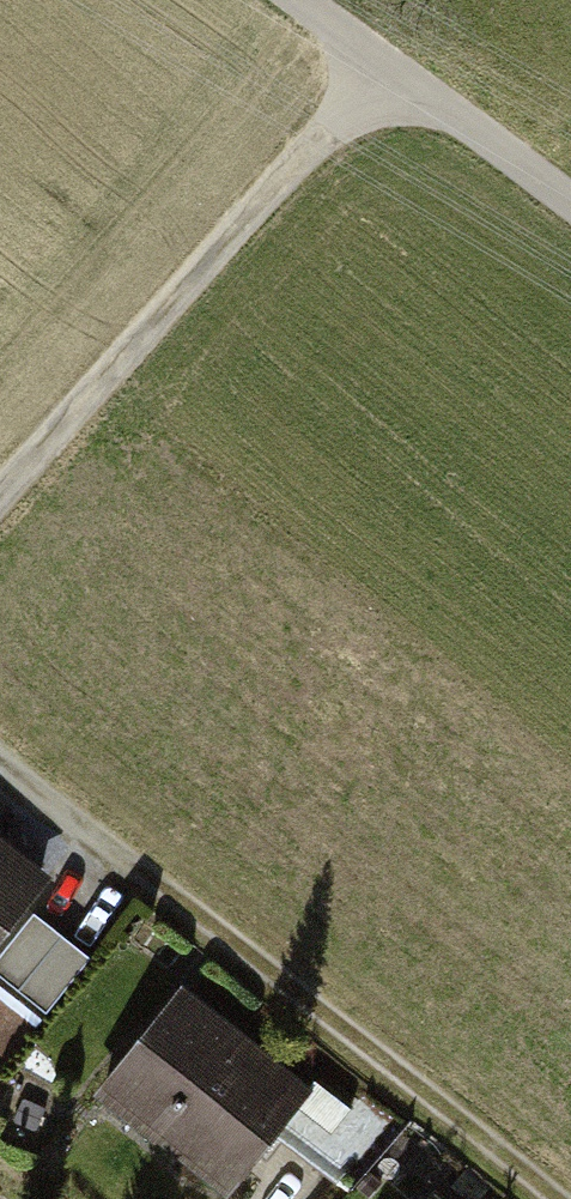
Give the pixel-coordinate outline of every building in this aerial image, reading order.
[(53,887),(0,844),(0,952),(53,887)] [(42,1018),(78,971),(31,936),(0,976),(0,986),(42,1018)] [(112,1086),(168,1129),(159,1140),(231,1196),(311,1093),(185,994),(112,1086)] [(0,1002),(0,1047),(10,1056),(33,1029),(0,1002)] [(375,1123),(336,1093),(298,1141),(337,1172),(375,1123)]
